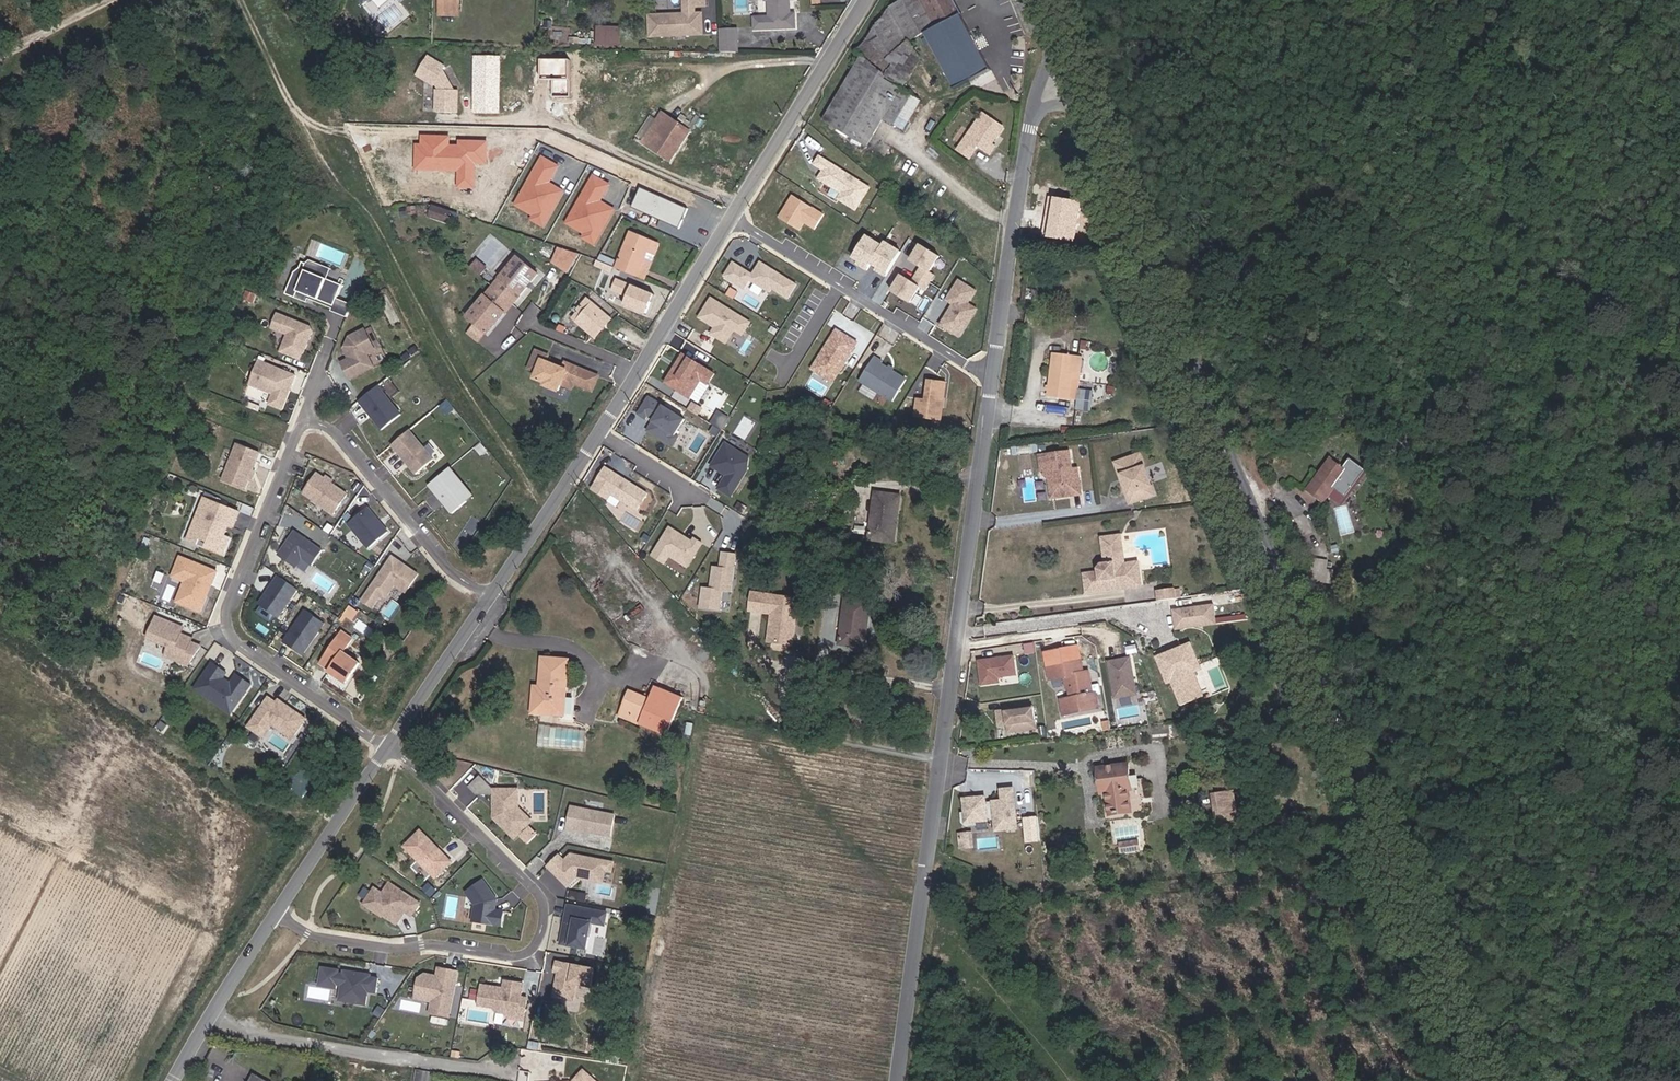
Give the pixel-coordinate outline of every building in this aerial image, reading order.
[(463,0),(443,0),(443,10),(462,11),(463,0)] [(705,9),(697,10),(697,3),(709,3),(709,0),(686,0),(686,10),(651,11),(652,33),(705,31),(705,9)] [(798,23),(798,16),(795,16),(795,9),(793,9),(792,0),(772,0),(772,12),(760,13),(760,24),(798,23)] [(920,99),(905,90),(925,60),(916,39),(943,25),(948,34),(942,38),(953,57),(983,39),(959,0),(907,0),(891,10),(858,52),(863,57),(859,63),(826,121),(869,147),(887,118),(896,124),(905,110),(911,114),(920,99)] [(619,20),(604,20),(604,37),(619,38),(619,20)] [(739,25),(722,25),(722,47),(740,48),(739,25)] [(444,70),(427,58),(415,75),(422,80),(431,87),(434,85),(437,92),(434,92),(432,114),(453,116),(455,94),(450,93),(441,73),(444,70)] [(668,130),(675,122),(661,112),(654,120),(668,130)] [(1005,127),(984,113),(960,149),(972,157),(981,144),(993,153),(999,145),(995,142),(1005,127)] [(640,140),(654,121),(649,118),(636,137),(640,140)] [(654,120),(654,121),(640,140),(667,159),(687,130),(675,122),(668,130),(654,120)] [(489,162),(484,183),(506,189),(514,160),(511,159),(515,147),(484,139),(478,158),(489,162)] [(552,182),(562,164),(543,154),(517,205),(534,213),(531,218),(546,226),(566,189),(552,182)] [(854,215),(868,192),(817,161),(812,169),(822,175),(817,183),(840,198),(836,204),(854,215)] [(595,172),(567,224),(599,241),(617,208),(604,200),(613,182),(595,172)] [(470,204),(457,200),(454,209),(467,214),(470,204)] [(814,234),(823,220),(792,201),(778,223),(798,236),(803,228),(814,234)] [(436,203),(430,215),(449,224),(455,212),(436,203)] [(513,208),(499,203),(493,219),(508,225),(513,208)] [(619,267),(638,274),(655,239),(634,231),(616,267),(619,267)] [(870,267),(881,249),(865,239),(851,261),(860,266),(858,269),(865,274),(870,267)] [(884,280),(899,256),(883,246),(881,249),(870,267),(875,270),(878,273),(877,275),(884,280)] [(571,272),(582,255),(563,248),(555,262),(571,272)] [(928,275),(938,260),(919,248),(909,264),(919,271),(915,278),(928,286),(933,279),(928,275)] [(601,261),(613,265),(615,258),(603,254),(598,260),(601,261)] [(285,266),(277,288),(286,292),(289,285),(334,304),(338,296),(345,278),(341,276),(339,281),(328,276),(301,266),(303,260),(293,256),(291,262),(285,266)] [(311,257),(303,260),(301,266),(328,276),(332,266),(311,257)] [(512,303),(515,306),(528,289),(527,287),(529,284),(532,284),(539,275),(518,258),(468,319),(489,336),(496,327),(494,325),(497,322),(498,323),(507,313),(505,312),(512,303)] [(601,261),(598,260),(594,279),(613,285),(619,267),(616,267),(613,265),(601,261)] [(797,289),(761,266),(753,278),(733,266),(725,280),(745,293),(750,284),(770,296),(772,292),(788,302),(797,289)] [(908,307),(918,291),(923,294),(928,286),(915,278),(910,285),(900,279),(889,295),(908,307)] [(962,331),(974,312),(965,307),(974,294),(957,283),(944,303),(951,308),(948,312),(950,313),(948,316),(946,315),(938,328),(950,336),(956,327),(962,331)] [(286,292),(298,296),(299,293),(333,306),(332,309),(348,315),(353,302),(338,296),(334,304),(289,285),(286,292)] [(246,290),(243,299),(253,303),(256,294),(246,290)] [(573,314),(576,316),(571,322),(593,339),(610,318),(587,301),(578,311),(576,310),(573,314)] [(743,339),(751,327),(711,302),(699,322),(712,330),(714,327),(717,329),(715,332),(711,338),(726,347),(735,334),(743,339)] [(505,312),(507,313),(515,306),(512,303),(505,312)] [(856,320),(873,330),(879,319),(862,309),(856,320)] [(289,332),(282,349),(303,357),(310,341),(308,340),(309,338),(311,337),(314,329),(312,324),(288,314),(282,329),(289,332)] [(846,363),(863,335),(842,321),(817,361),(828,368),(835,356),(846,363)] [(377,348),(366,326),(351,334),(346,344),(352,355),(347,358),(343,360),(351,376),(375,364),(369,351),(377,348)] [(957,340),(962,331),(956,327),(950,336),(957,340)] [(347,358),(352,355),(346,344),(344,350),(347,358)] [(1080,357),(1054,354),(1048,397),(1075,400),(1080,357)] [(567,372),(564,371),(546,365),(548,359),(536,355),(530,373),(538,376),(536,383),(548,386),(547,389),(562,394),(564,387),(575,391),(577,386),(593,391),(598,377),(569,366),(567,372)] [(839,374),(846,363),(835,356),(828,368),(839,374)] [(709,387),(716,376),(684,357),(678,366),(680,367),(676,373),(674,372),(666,385),(691,401),(702,383),(709,387)] [(275,391),(271,401),(284,407),(292,388),(289,387),(291,382),(294,383),(298,373),(260,358),(251,382),(275,391)] [(890,405),(904,383),(891,375),(887,373),(878,368),(880,365),(872,360),(857,384),(890,405)] [(946,382),(930,380),(928,399),(919,398),(917,416),(941,419),(946,382)] [(360,398),(383,427),(402,412),(379,383),(360,398)] [(1080,387),(1078,408),(1091,409),(1093,389),(1080,387)] [(677,438),(687,422),(650,400),(639,417),(647,422),(650,418),(657,422),(649,434),(674,450),(681,440),(677,438)] [(873,402),(853,419),(862,423),(879,408),(873,402)] [(719,409),(712,424),(722,429),(730,415),(719,409)] [(410,427),(393,442),(417,472),(435,457),(410,427)] [(238,442),(224,478),(246,487),(252,472),(255,464),(261,451),(238,442)] [(748,472),(750,459),(727,444),(722,451),(724,452),(722,456),(720,455),(712,467),(728,477),(719,490),(732,498),(748,472)] [(1073,476),(1072,468),(1069,451),(1040,455),(1042,470),(1050,469),(1051,475),(1049,480),(1051,498),(1081,494),(1079,475),(1073,476)] [(1320,456),(1315,453),(1312,459),(1316,462),(1320,456)] [(1140,454),(1116,463),(1120,475),(1123,474),(1125,482),(1123,482),(1127,494),(1129,494),(1132,503),(1146,498),(1143,489),(1151,486),(1140,454)] [(1330,503),(1338,491),(1350,473),(1358,478),(1362,473),(1364,470),(1350,460),(1346,458),(1342,463),(1338,460),(1316,493),(1330,503)] [(451,465),(430,483),(453,511),(468,499),(460,489),(466,483),(451,465)] [(650,496),(635,487),(634,489),(631,486),(632,484),(608,469),(594,491),(610,501),(613,496),(639,512),(650,496)] [(318,471),(304,491),(334,511),(348,492),(333,481),(326,476),(318,471)] [(1350,473),(1338,491),(1339,492),(1346,496),(1358,478),(1350,473)] [(466,483),(460,489),(468,499),(474,493),(466,483)] [(1151,486),(1143,489),(1146,498),(1155,495),(1151,486)] [(900,497),(875,494),(869,539),(893,543),(900,497)] [(197,517),(188,538),(198,542),(200,536),(210,540),(207,546),(225,553),(231,536),(225,534),(227,529),(225,528),(227,523),(229,524),(234,525),(240,510),(205,496),(201,506),(209,510),(205,520),(197,517)] [(1334,506),(1341,534),(1354,531),(1347,503),(1334,506)] [(369,505),(349,521),(370,545),(390,529),(369,505)] [(209,510),(201,506),(197,517),(205,520),(209,510)] [(313,563),(324,547),(296,528),(279,552),(297,565),(303,556),(313,563)] [(689,569),(705,545),(697,540),(695,544),(673,530),(655,558),(668,566),(673,558),(689,569)] [(1120,562),(1117,537),(1102,539),(1105,563),(1101,564),(1098,568),(1098,573),(1085,575),(1087,593),(1140,586),(1139,571),(1126,573),(1125,564),(1124,562),(1120,562)] [(731,592),(736,555),(722,553),(720,568),(713,567),(710,589),(703,588),(700,608),(720,611),(722,591),(731,592)] [(374,606),(381,595),(389,593),(396,582),(407,590),(420,572),(405,562),(403,564),(400,562),(401,559),(394,554),(363,598),(374,606)] [(212,584),(218,570),(181,555),(173,575),(191,582),(182,602),(202,610),(208,595),(206,594),(210,583),(212,584)] [(1333,564),(1318,562),(1316,574),(1320,575),(1318,584),(1330,586),(1333,564)] [(1126,573),(1139,571),(1138,563),(1125,564),(1126,573)] [(280,615),(299,587),(280,574),(261,602),(280,615)] [(182,602),(191,582),(185,580),(177,600),(182,602)] [(821,585),(811,583),(810,589),(815,590),(820,591),(821,585)] [(798,598),(752,591),(750,609),(772,612),(768,640),(792,643),(798,598)] [(1174,600),(1173,591),(1157,593),(1158,602),(1174,600)] [(871,602),(848,598),(841,644),(864,648),(871,602)] [(1216,606),(1181,610),(1183,625),(1199,623),(1200,627),(1219,625),(1216,606)] [(308,609),(286,641),(305,654),(328,622),(308,609)] [(185,626),(160,616),(151,637),(172,646),(169,655),(192,664),(204,645),(194,641),(195,638),(183,633),(185,626)] [(361,662),(344,651),(353,638),(342,630),(320,662),(331,669),(337,673),(336,675),(347,682),(361,662)] [(1197,644),(1162,658),(1172,685),(1177,684),(1186,707),(1209,698),(1200,675),(1208,671),(1197,644)] [(1074,662),(1082,661),(1082,659),(1080,648),(1071,649),(1047,652),(1049,666),(1074,662)] [(1020,674),(1018,655),(982,659),(985,684),(1003,682),(1002,676),(1020,674)] [(570,660),(544,658),(540,695),(535,694),(533,713),(564,716),(566,697),(570,660)] [(1112,663),(1118,699),(1140,695),(1134,659),(1112,663)] [(227,671),(213,661),(199,681),(208,687),(205,690),(223,703),(222,705),(232,712),(252,682),(237,672),(230,683),(222,678),(227,671)] [(1065,675),(1067,687),(1073,686),(1073,687),(1074,696),(1068,697),(1062,698),(1063,712),(1068,711),(1098,706),(1099,706),(1097,690),(1093,690),(1090,668),(1083,669),(1083,667),(1082,661),(1074,662),(1049,666),(1050,666),(1051,676),(1065,675)] [(208,687),(199,681),(195,686),(222,705),(223,703),(205,690),(208,687)] [(684,699),(656,687),(641,725),(668,737),(684,699)] [(630,693),(623,709),(643,717),(650,701),(630,693)] [(295,734),(307,716),(286,702),(284,704),(269,694),(249,725),(264,735),(272,722),(280,727),(282,725),(295,734)] [(577,698),(566,697),(564,716),(575,717),(577,698)] [(1012,732),(1040,728),(1037,707),(1023,709),(1023,707),(1000,710),(1002,725),(1011,724),(1012,732)] [(643,717),(623,709),(620,718),(623,719),(627,721),(640,726),(643,717)] [(295,734),(282,725),(280,727),(293,736),(295,734)] [(1108,783),(1109,793),(1111,814),(1132,812),(1131,791),(1135,791),(1134,781),(1132,766),(1099,768),(1101,783),(1108,783)] [(536,819),(523,805),(523,787),(499,787),(485,772),(473,783),(481,791),(499,792),(499,806),(503,806),(503,811),(501,812),(499,812),(499,815),(519,836),(536,819)] [(1102,793),(1109,793),(1108,783),(1101,783),(1102,793)] [(984,802),(984,794),(962,795),(962,809),(958,809),(959,819),(963,823),(973,823),(973,819),(985,818),(985,815),(992,815),(992,820),(998,820),(998,829),(1014,828),(1013,788),(1000,788),(1000,799),(991,800),(991,802),(984,802)] [(1225,801),(1224,792),(1209,794),(1212,820),(1217,820),(1215,802),(1225,801)] [(1217,820),(1227,819),(1225,801),(1215,802),(1217,820)] [(615,836),(620,815),(576,805),(572,826),(588,830),(590,828),(594,829),(594,831),(615,836)] [(1041,815),(1026,816),(1027,841),(1043,840),(1041,815)] [(531,825),(522,835),(531,842),(540,832),(531,825)] [(1116,838),(1139,838),(1139,826),(1116,826),(1116,838)] [(439,873),(455,858),(425,827),(409,842),(439,873)] [(966,830),(953,831),(953,843),(966,842),(966,830)] [(1138,841),(1130,842),(1131,849),(1139,849),(1138,841)] [(1131,849),(1130,842),(1120,843),(1121,850),(1131,849)] [(571,862),(564,855),(553,865),(573,887),(582,879),(584,877),(590,878),(590,880),(610,884),(612,872),(618,873),(620,864),(578,856),(571,862)] [(478,901),(475,918),(504,923),(506,909),(498,907),(498,904),(496,904),(497,901),(499,899),(500,897),(486,877),(469,888),(478,901)] [(414,911),(423,899),(393,878),(386,888),(378,883),(367,898),(384,911),(387,908),(391,911),(390,912),(399,919),(408,906),(414,911)] [(589,948),(595,922),(608,925),(610,912),(572,904),(567,922),(570,923),(569,927),(566,927),(563,942),(589,948)] [(592,986),(596,969),(559,960),(556,970),(560,971),(555,995),(574,1000),(578,983),(592,986)] [(372,972),(372,970),(345,965),(345,968),(344,970),(340,969),(340,967),(341,964),(323,961),(320,980),(337,983),(338,979),(343,980),(341,988),(352,990),(351,997),(367,999),(369,986),(377,988),(380,973),(372,972)] [(449,1014),(459,968),(444,965),(442,973),(438,973),(426,970),(419,974),(416,988),(434,992),(430,1010),(449,1014)] [(498,984),(482,981),(479,1001),(493,1004),(497,1009),(505,1010),(509,1007),(525,1010),(528,994),(522,993),(524,981),(506,977),(504,985),(504,988),(497,987),(498,984)] [(340,995),(351,997),(352,990),(341,988),(340,995)] [(432,997),(434,992),(416,988),(415,994),(432,997)] [(524,1017),(525,1010),(509,1007),(505,1010),(508,1015),(524,1017)] [(588,1071),(578,1080),(597,1080),(588,1071)]
